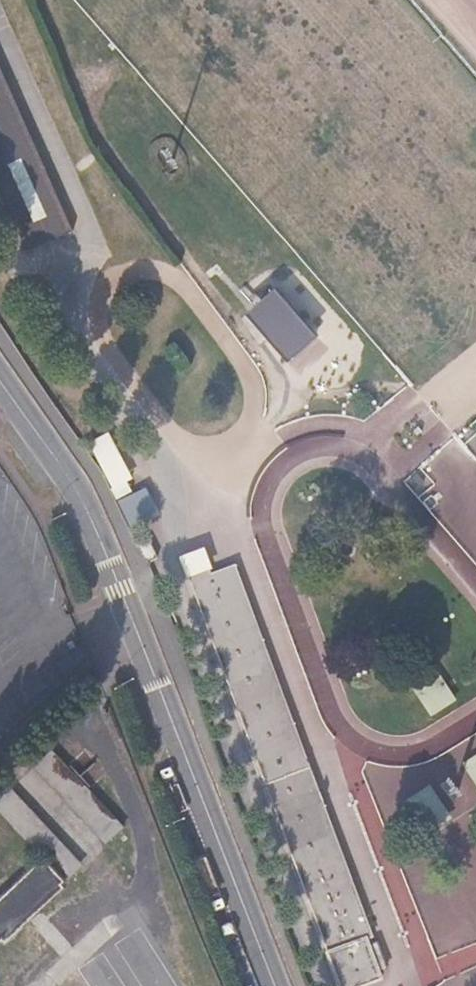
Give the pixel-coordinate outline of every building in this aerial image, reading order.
[(70,234),(0,70),(0,192),(26,253),(70,234)] [(274,291),(246,315),(287,362),(315,337),(274,291)] [(147,519),(157,514),(146,492),(136,498),(147,519)] [(188,575),(340,985),(359,985),(379,979),(232,583),(219,571),(211,574),(209,568),(188,575)] [(458,698),(437,664),(410,681),(432,714),(458,698)] [(54,754),(39,767),(107,840),(121,827),(54,754)] [(370,793),(355,799),(367,828),(381,822),(370,793)] [(39,864),(0,901),(0,942),(2,940),(6,943),(62,889),(59,885),(76,869),(5,795),(0,800),(0,814),(46,862),(41,867),(39,864)]
